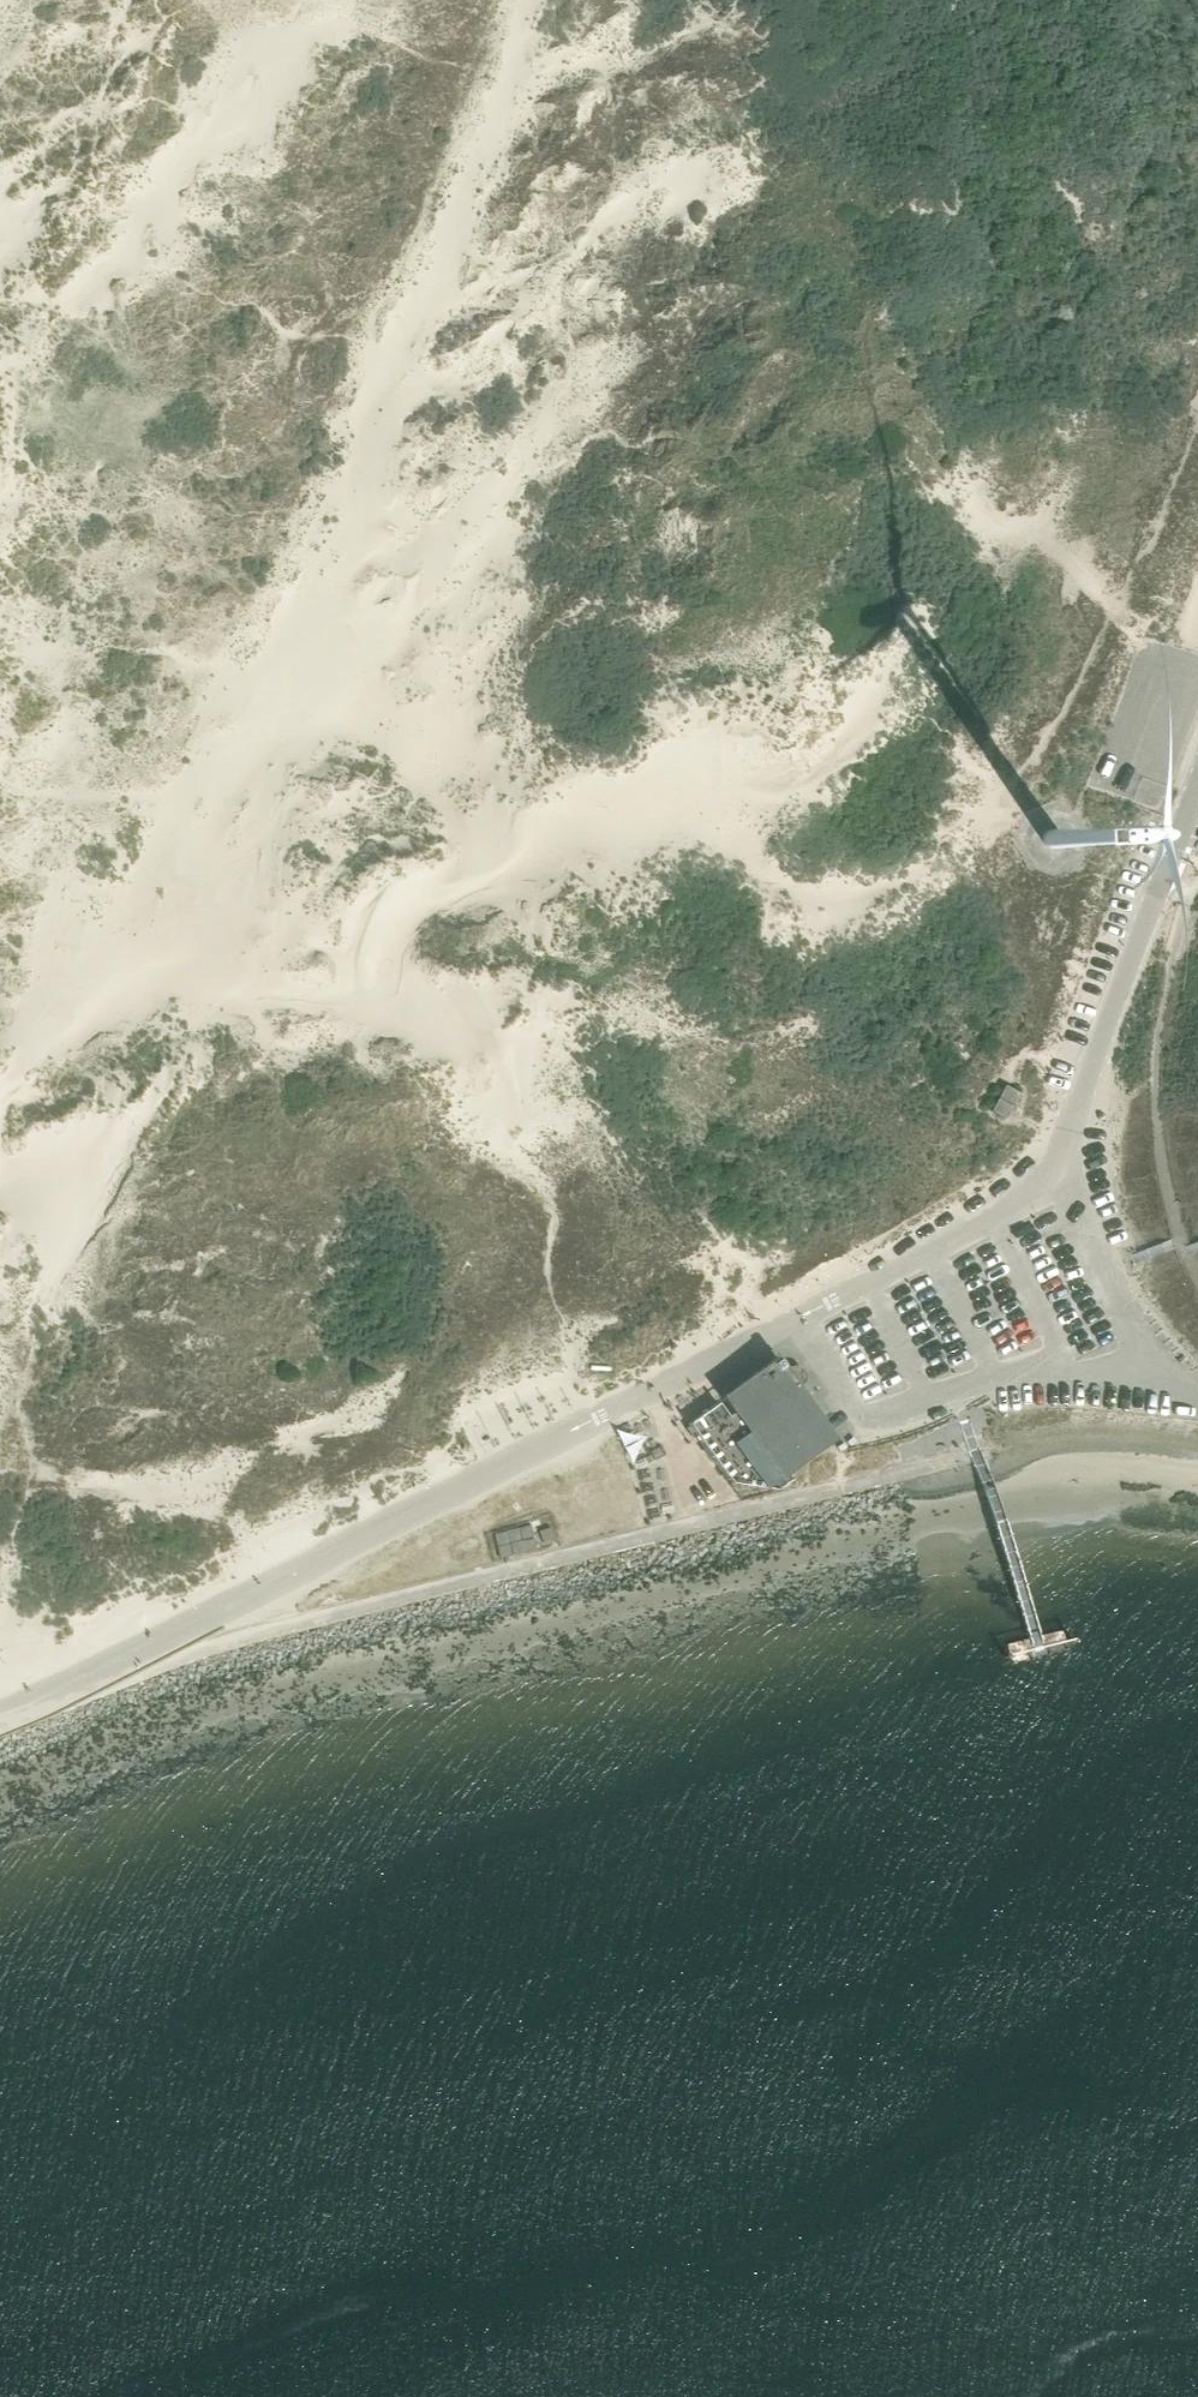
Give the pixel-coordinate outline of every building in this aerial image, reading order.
[(1062,842),(1063,839),(1063,836),(1062,833),(1060,831),(1057,829),(1054,828),(1051,829),(1047,830),(1044,834),(1043,838),(1044,843),(1047,846),(1051,848),(1054,848),(1057,847),(1059,846),(1061,844),(1062,842)] [(1004,1118),(1009,1109),(1018,1092),(1004,1085),(991,1110),(1004,1118)] [(716,1401),(759,1460),(779,1487),(790,1479),(785,1471),(831,1439),(774,1360),(732,1390),(725,1395),(722,1397),(716,1401)] [(686,1422),(729,1482),(759,1460),(716,1401),(686,1422)] [(779,1487),(759,1460),(729,1482),(774,1490),(779,1487)]
